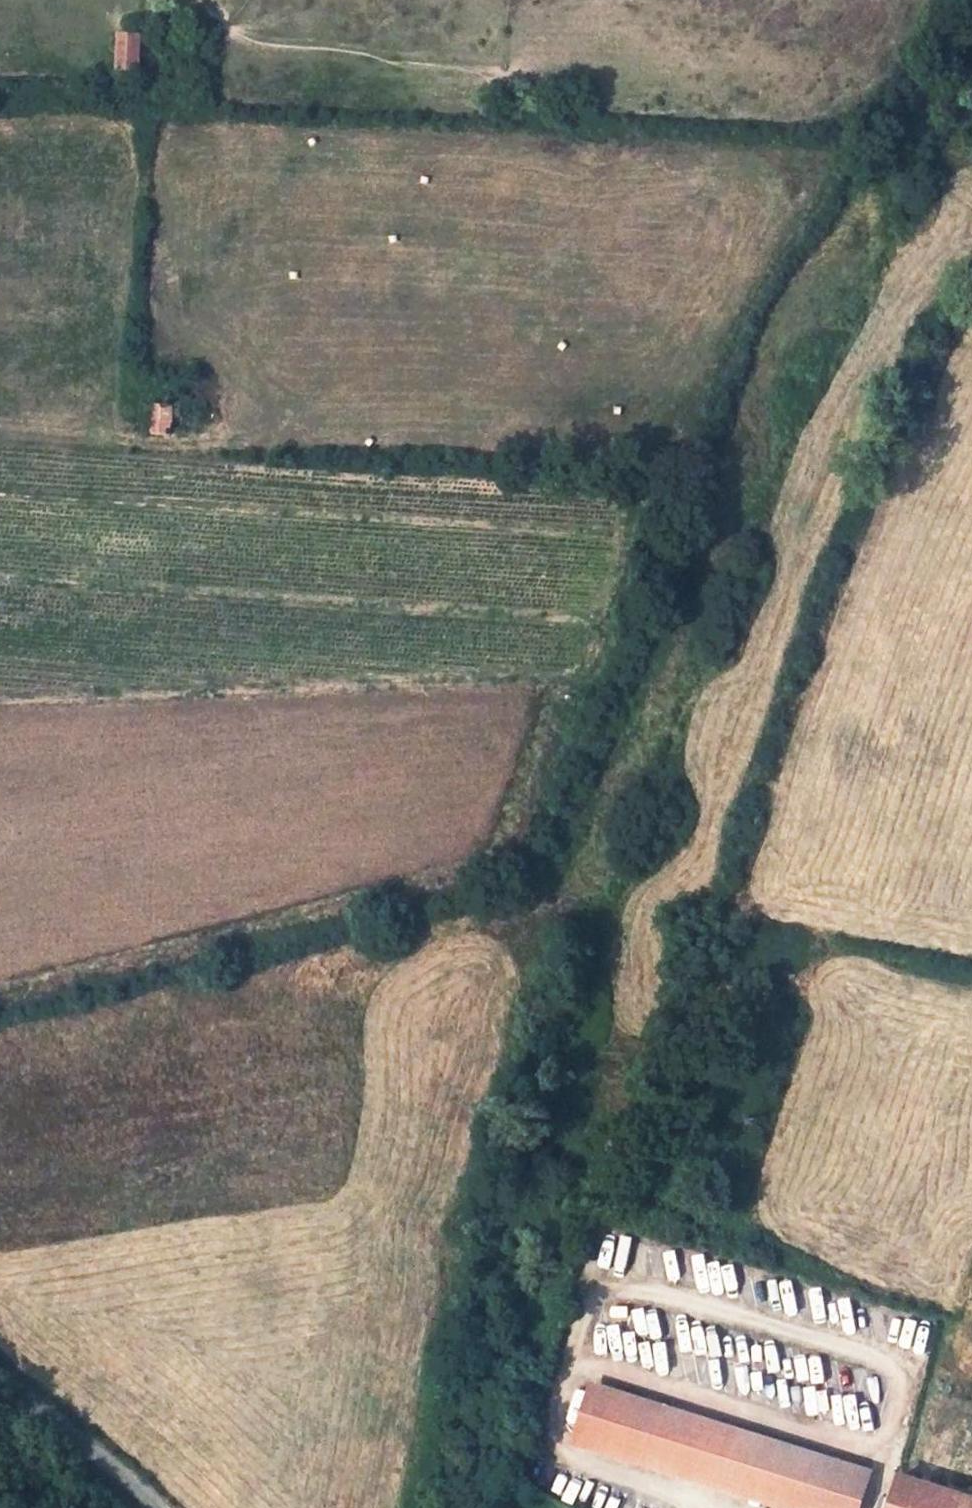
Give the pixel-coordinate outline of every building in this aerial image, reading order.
[(138,72),(139,33),(114,33),(114,72),(138,72)] [(156,399),(155,426),(175,426),(175,399),(156,399)] [(624,1380),(606,1438),(826,1507),(858,1507),(873,1458),(624,1380)] [(887,1507),(971,1507),(971,1496),(899,1473),(887,1507)]
